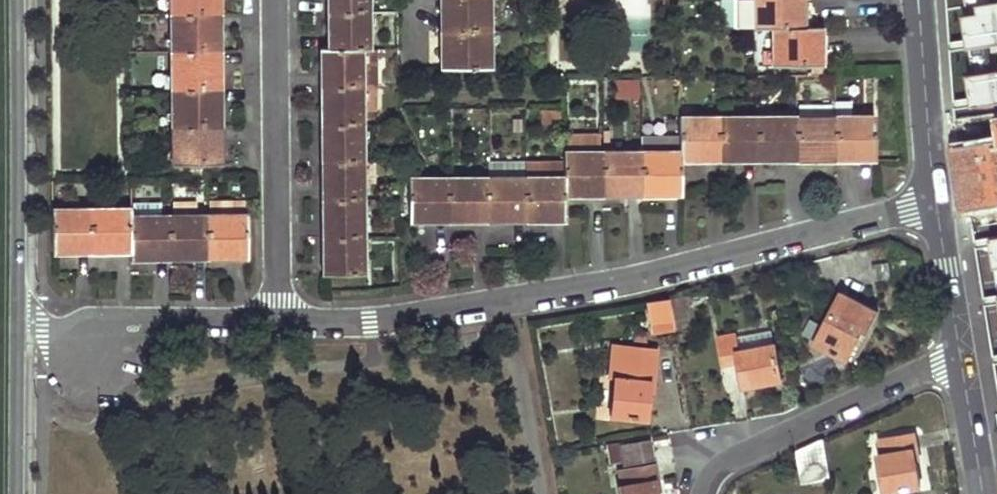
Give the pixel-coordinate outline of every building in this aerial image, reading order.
[(170,14),(219,14),(219,0),(170,0),(170,14)] [(328,9),(369,9),(369,0),(327,0),(328,9)] [(439,10),(439,28),(490,27),(489,0),(439,0),(439,10)] [(734,25),(770,25),(802,25),(802,11),(802,0),(733,0),(734,25)] [(975,2),(976,11),(959,13),(968,76),(992,73),(996,72),(996,0),(991,0),(975,2)] [(369,9),(328,9),(328,29),(327,47),(369,47),(369,9)] [(219,14),(170,14),(171,52),(220,51),(219,30),(219,14)] [(770,25),(770,64),(820,64),(820,49),(820,25),(802,25),(770,25)] [(490,27),(439,28),(439,52),(439,67),(490,67),(490,27)] [(327,47),(320,47),(320,71),(320,85),(375,84),(374,47),(369,47),(327,47)] [(220,51),(171,52),(170,89),(220,88),(220,66),(220,51)] [(995,105),(992,73),(968,76),(972,109),(956,108),(948,120),(995,105)] [(640,80),(614,80),(615,100),(640,99),(640,80)] [(375,84),(320,85),(321,106),(321,122),(363,121),(363,108),(375,108),(375,84)] [(220,88),(170,89),(171,126),(220,125),(220,107),(220,88)] [(827,103),(795,102),(796,113),(828,113),(827,103)] [(948,120),(963,207),(963,232),(982,232),(982,205),(991,203),(994,222),(996,222),(996,105),(995,105),(948,120)] [(558,122),(558,109),(541,109),(541,122),(558,122)] [(715,114),(677,113),(678,132),(678,159),(698,159),(698,151),(715,151),(715,114)] [(754,113),(715,114),(715,151),(715,159),(735,158),(735,152),(754,151),(754,113)] [(793,113),(754,113),(754,151),(754,158),(764,158),(774,158),(774,151),(792,151),(793,113)] [(796,113),(793,113),(792,151),(792,158),(812,158),(812,150),(832,151),(831,113),(828,113),(796,113)] [(871,113),(831,113),(832,151),(832,158),(851,157),(851,150),(871,150),(871,113)] [(363,121),(321,122),(321,141),(321,159),(363,158),(363,121)] [(220,125),(171,126),(171,164),(221,163),(221,143),(220,125)] [(565,147),(562,147),(562,160),(562,174),(563,174),(563,194),(582,194),(582,185),(601,185),(601,147),(599,147),(599,132),(565,132),(565,147)] [(678,132),(639,133),(639,147),(639,186),(639,193),(659,193),(659,185),(678,186),(678,159),(678,132)] [(639,147),(601,147),(601,185),(601,193),(621,193),(620,185),(639,186),(639,147)] [(363,158),(321,159),(321,178),(322,196),(363,196),(363,158)] [(523,158),(485,159),(485,174),(523,175),(523,160),(523,158)] [(562,160),(523,160),(523,175),(562,174),(562,160)] [(485,174),(445,175),(445,211),(445,219),(465,220),(465,211),(486,211),(485,174)] [(523,175),(485,174),(486,211),(486,219),(505,219),(505,210),(523,211),(523,175)] [(562,174),(523,175),(523,211),(523,219),(543,219),(543,210),(563,210),(563,194),(563,174),(562,174)] [(445,175),(405,175),(406,220),(426,219),(426,210),(445,211),(445,175)] [(601,185),(582,185),(582,194),(601,193),(601,185)] [(639,186),(620,185),(621,193),(639,193),(639,186)] [(678,186),(659,185),(659,193),(678,193),(678,186)] [(363,196),(322,196),(322,214),(322,234),(363,234),(363,196)] [(129,207),(91,208),(91,244),(91,252),(111,252),(111,244),(128,244),(129,214),(129,207)] [(91,208),(51,208),(51,252),(71,252),(71,244),(91,244),(91,208)] [(426,210),(426,219),(445,219),(445,211),(426,210)] [(505,210),(505,219),(523,219),(523,211),(505,210)] [(563,210),(543,210),(543,219),(564,219),(563,210)] [(486,211),(465,211),(465,220),(486,219),(486,211)] [(169,214),(129,214),(128,244),(128,252),(128,258),(150,258),(150,251),(169,251),(169,214)] [(207,214),(169,214),(169,251),(169,258),(190,258),(189,251),(208,251),(207,214)] [(246,214),(207,214),(208,251),(208,258),(229,257),(229,251),(247,250),(246,214)] [(363,234),(322,234),(322,251),(322,271),(363,272),(363,234)] [(91,244),(71,244),(71,252),(91,252),(91,244)] [(111,244),(111,252),(128,252),(128,244),(111,244)] [(778,278),(770,279),(771,289),(780,288),(778,278)] [(838,289),(813,340),(845,357),(862,324),(865,327),(868,323),(875,308),(838,289)] [(690,292),(674,295),(675,306),(691,303),(690,292)] [(668,296),(648,299),(652,328),(673,325),(668,296)] [(769,328),(733,335),(735,348),(771,341),(769,328)] [(733,332),(717,335),(722,359),(736,357),(741,385),(780,378),(773,341),(771,341),(735,348),(733,335),(733,332)] [(612,342),(610,360),(619,361),(618,375),(615,374),(611,412),(645,415),(649,381),(652,381),(655,347),(612,342)] [(610,360),(609,374),(615,374),(618,375),(619,361),(610,360)] [(880,451),(876,452),(882,490),(918,484),(912,448),(914,448),(911,431),(877,437),(880,451)] [(822,436),(796,448),(801,481),(828,475),(822,436)] [(646,438),(621,441),(625,465),(650,461),(646,438)] [(617,483),(619,493),(654,493),(651,480),(655,479),(653,460),(650,461),(625,465),(618,467),(621,481),(617,483)]
